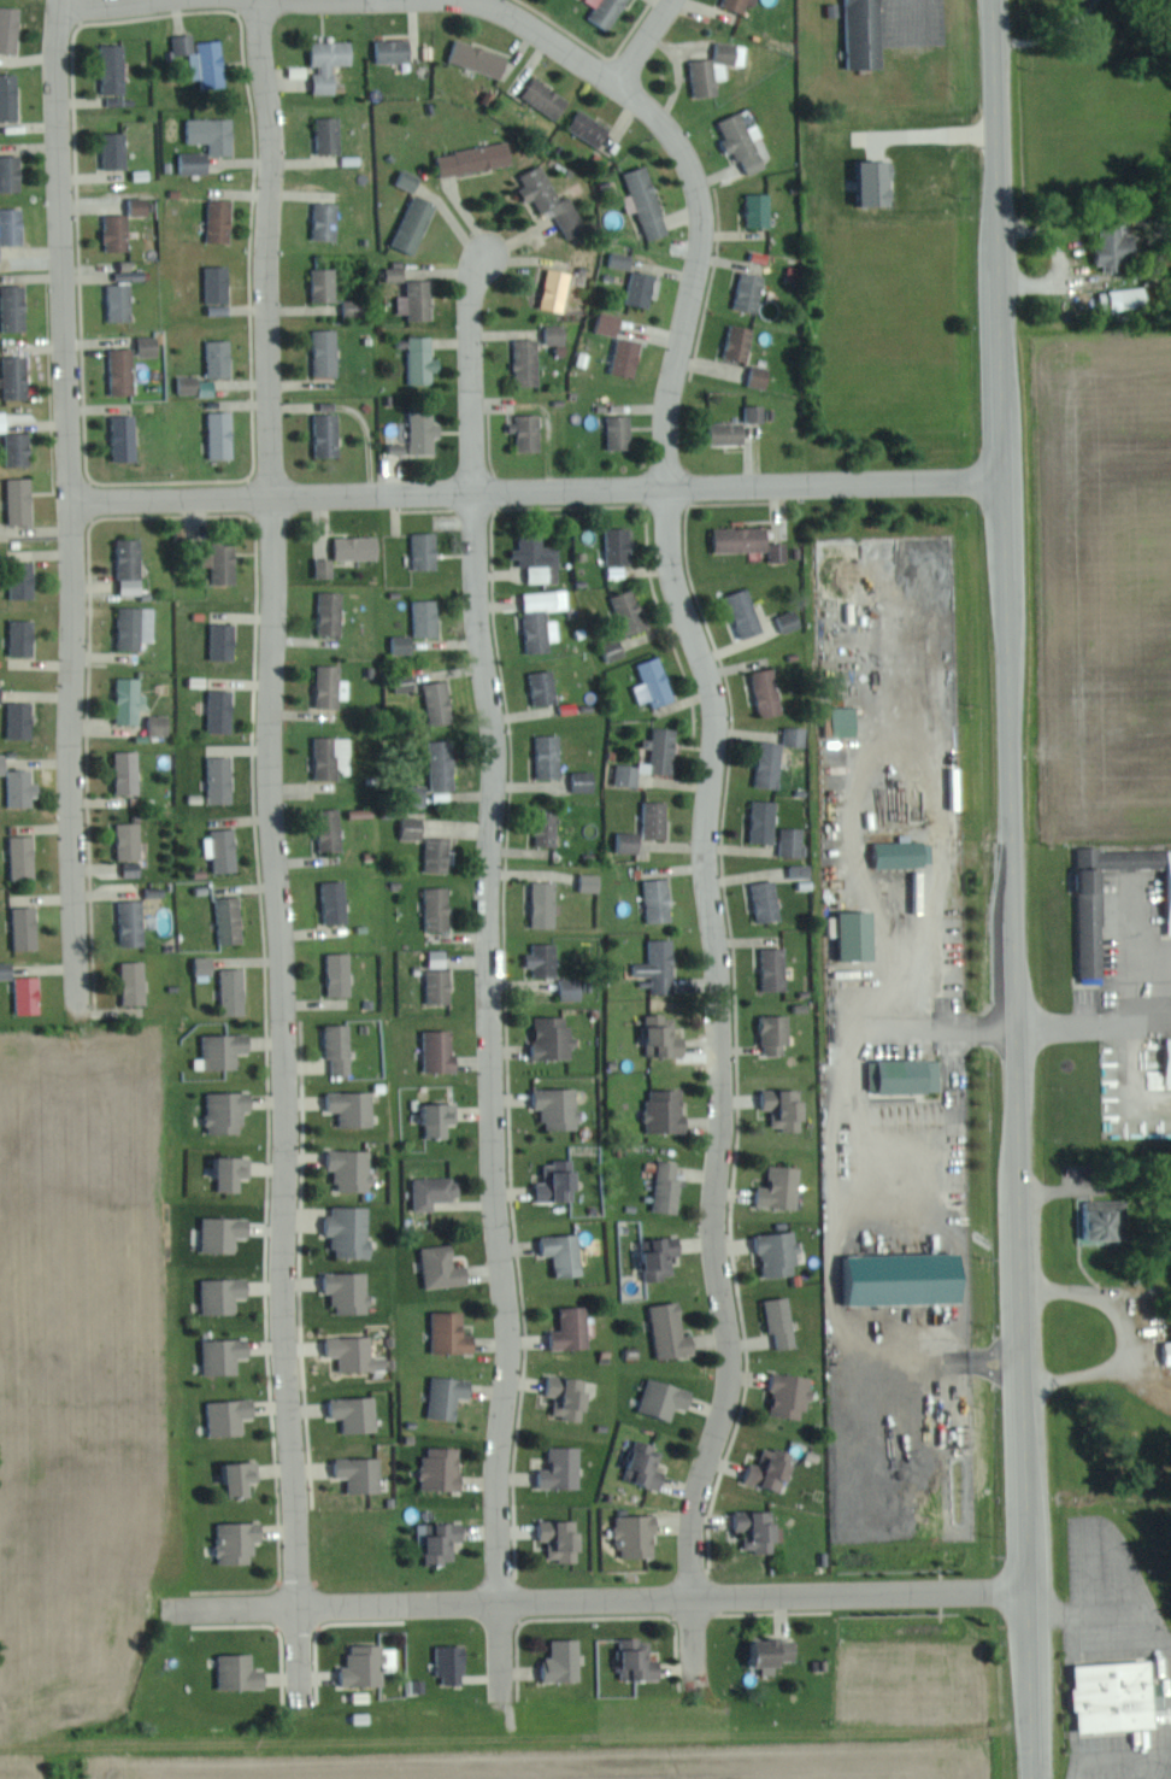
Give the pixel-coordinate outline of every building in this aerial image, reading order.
[(748,13),(752,0),(728,0),(726,6),(748,13)] [(851,69),(887,68),(886,0),(849,0),(851,69)] [(22,53),(23,7),(0,6),(0,53),(22,53)] [(193,54),(195,79),(205,78),(205,89),(229,87),(226,40),(199,42),(198,33),(177,35),(178,55),(193,54)] [(379,40),(380,62),(415,61),(415,39),(379,40)] [(453,60),(505,78),(513,57),(460,39),(453,60)] [(315,42),(316,69),(317,94),(340,93),(339,65),(356,65),(356,41),(315,42)] [(129,93),(128,44),(105,44),(106,93),(129,93)] [(22,121),(21,73),(0,73),(0,122),(22,121)] [(574,97),(536,77),(525,99),(563,119),(574,97)] [(571,127),(601,147),(613,128),(583,109),(571,127)] [(722,120),(746,177),(769,167),(757,139),(766,136),(760,124),(750,128),(743,111),(722,120)] [(344,117),(321,117),(321,153),(345,152),(344,117)] [(190,119),(190,143),(212,142),(212,155),(238,155),(237,118),(190,119)] [(106,169),(130,168),(129,132),(105,133),(106,169)] [(516,163),(512,141),(441,154),(445,177),(516,163)] [(212,152),(182,153),(182,174),(212,173),(212,152)] [(24,191),(25,154),(1,154),(1,191),(24,191)] [(895,206),(896,161),(864,160),(863,205),(895,206)] [(592,229),(573,195),(565,199),(544,163),(523,175),(529,185),(522,188),(530,202),(537,198),(546,214),(555,208),(572,240),(592,229)] [(398,184),(418,192),(424,176),(405,168),(398,184)] [(417,255),(441,204),(419,193),(395,244),(417,255)] [(774,193),(749,193),(750,228),(774,227),(774,193)] [(135,215),(153,215),(152,197),(135,198),(135,215)] [(211,242),(234,242),(236,199),(212,198),(211,242)] [(342,240),(343,203),(318,202),(317,239),(342,240)] [(28,208),(2,208),(1,232),(2,232),(2,244),(27,245),(28,208)] [(132,251),(131,214),(109,214),(110,251),(132,251)] [(1121,261),(1142,261),(1142,234),(1126,234),(1126,223),(1104,223),(1105,245),(1098,245),(1098,264),(1108,264),(1108,271),(1121,271),(1121,261)] [(637,255),(616,252),(614,266),(635,269),(637,255)] [(233,265),(209,265),(210,314),(234,314),(233,265)] [(408,267),(389,267),(389,281),(409,281),(408,267)] [(567,312),(576,273),(553,267),(544,307),(567,312)] [(340,302),(339,268),(316,268),(316,302),(340,302)] [(660,275),(636,269),(628,302),(652,308),(660,275)] [(142,271),(121,270),(121,280),(142,280),(142,271)] [(769,276),(744,271),(736,308),(761,313),(769,276)] [(411,313),(411,321),(436,320),(435,278),(410,279),(410,295),(401,295),(401,313),(411,313)] [(135,321),(135,284),(110,284),(111,321),(135,321)] [(5,331),(29,331),(28,285),(4,285),(5,331)] [(1153,305),(1150,285),(1114,291),(1117,311),(1153,305)] [(1116,307),(1112,291),(1103,292),(1107,309),(1116,307)] [(626,317),(603,310),(598,331),(621,337),(626,317)] [(726,358),(750,363),(758,329),(735,323),(726,358)] [(550,344),(570,344),(571,325),(550,325),(550,344)] [(341,329),(316,330),(317,377),(342,376),(341,329)] [(161,336),(140,336),(141,356),(162,356),(161,336)] [(436,358),(436,336),(411,336),(412,384),(436,383),(436,372),(444,372),(444,358),(436,358)] [(616,373),(640,376),(644,340),(620,337),(616,373)] [(543,386),(542,339),(518,339),(519,386),(543,386)] [(235,340),(210,340),(211,377),(236,377),(235,340)] [(137,394),(136,347),(114,348),(115,395),(137,394)] [(6,356),(8,399),(32,398),(30,355),(6,356)] [(751,385),(771,388),(774,369),(754,366),(751,385)] [(219,394),(218,377),(181,377),(181,395),(219,394)] [(749,423),(769,422),(768,405),(748,405),(749,423)] [(414,454),(438,453),(438,436),(444,436),(444,423),(438,423),(437,410),(413,411),(414,454)] [(0,411),(0,432),(10,431),(10,411),(0,411)] [(212,459),(238,458),(237,411),(212,412),(212,459)] [(342,412),(318,413),(319,457),(343,456),(342,412)] [(138,414),(115,414),(116,462),(139,461),(138,414)] [(545,450),(545,415),(517,415),(517,433),(522,433),(522,450),(545,450)] [(635,416),(612,416),(612,449),(636,449),(635,416)] [(748,422),(715,421),(715,444),(748,445),(748,422)] [(33,432),(9,432),(9,466),(33,465),(33,432)] [(409,453),(409,445),(392,444),(392,452),(409,453)] [(12,477),(11,524),(36,525),(36,478),(12,477)] [(612,566),(635,565),(634,527),(610,528),(612,566)] [(771,527),(717,529),(718,552),(772,551),(771,527)] [(442,569),(440,532),(415,533),(416,570),(442,569)] [(533,583),(555,582),(554,566),(563,566),(563,546),(547,546),(546,533),(523,533),(524,548),(517,548),(517,558),(524,558),(525,566),(532,566),(533,583)] [(338,537),(339,560),(383,559),(382,536),(338,537)] [(144,593),(144,538),(120,539),(121,594),(144,593)] [(216,566),(217,584),(241,584),(239,541),(216,542),(216,553),(206,553),(206,566),(216,566)] [(774,561),(792,561),(792,542),(774,542),(774,561)] [(319,558),(320,578),(338,577),(337,557),(319,558)] [(16,560),(15,598),(37,599),(38,561),(16,560)] [(729,596),(746,639),(767,631),(750,587),(729,596)] [(616,594),(627,637),(650,631),(640,589),(616,594)] [(528,592),(531,653),(555,652),(554,641),(563,641),(562,620),(552,620),(551,610),(573,609),(572,590),(528,592)] [(347,592),(322,592),(321,635),(346,636),(347,592)] [(442,636),(441,599),(416,600),(418,637),(442,636)] [(145,607),(121,606),(120,651),(144,651),(144,639),(151,639),(152,621),(145,621),(145,607)] [(806,627),(800,609),(780,616),(785,633),(806,627)] [(37,656),(38,620),(14,620),(13,656),(37,656)] [(215,623),(215,660),(239,661),(239,623),(215,623)] [(416,635),(396,635),(395,653),(416,654),(416,635)] [(613,658),(625,658),(625,637),(613,637),(613,658)] [(641,703),(653,699),(657,709),(679,700),(663,655),(639,664),(646,683),(636,686),(641,703)] [(320,707),(343,708),(343,699),(352,699),(352,679),(344,679),(344,665),(321,665),(320,707)] [(563,703),(556,668),(532,673),(539,708),(563,703)] [(757,670),(761,716),(784,714),(780,668),(757,670)] [(142,724),(142,709),(149,709),(149,695),(143,695),(143,678),(120,678),(119,724),(142,724)] [(459,722),(451,679),(427,683),(434,726),(459,722)] [(237,690),(214,689),(213,733),(235,733),(237,690)] [(36,702),(11,701),(11,738),(35,739),(36,702)] [(172,735),(172,716),(151,715),(150,735),(172,735)] [(678,776),(680,728),(657,727),(655,775),(678,776)] [(809,746),(810,727),(788,727),(787,746),(809,746)] [(565,779),(564,735),(539,736),(540,779),(565,779)] [(318,781),(343,781),(343,774),(355,774),(354,737),(317,737),(318,781)] [(435,791),(458,791),(457,740),(433,741),(435,791)] [(780,789),(788,744),(764,740),(756,785),(780,789)] [(142,793),(142,751),(118,752),(119,794),(142,793)] [(10,775),(11,754),(0,754),(0,775),(10,775)] [(211,802),(235,803),(236,757),(212,757),(211,802)] [(621,763),(619,785),(642,787),(643,772),(654,773),(655,766),(621,763)] [(35,770),(11,770),(11,807),(40,806),(40,783),(35,783),(35,770)] [(576,791),(598,792),(599,772),(576,771),(576,791)] [(414,786),(413,805),(429,806),(430,787),(414,786)] [(754,843),(778,843),(780,801),(755,800),(754,843)] [(671,802),(649,802),(648,838),(670,839),(671,802)] [(322,809),(323,853),(346,852),(345,809),(322,809)] [(560,846),(561,814),(541,813),(540,846),(560,846)] [(427,839),(427,817),(404,817),(404,839),(427,839)] [(121,860),(144,859),(143,822),(120,823),(121,860)] [(209,829),(210,856),(216,856),(216,872),(240,871),(239,828),(209,829)] [(806,856),(806,828),(784,828),(784,856),(806,856)] [(620,852),(644,853),(645,833),(621,832),(620,852)] [(880,868),(929,867),(928,841),(915,841),(914,834),(903,835),(903,841),(879,842),(880,868)] [(15,879),(39,878),(37,835),(13,836),(15,879)] [(428,871),(454,872),(456,838),(429,837),(428,871)] [(1081,851),(1083,978),(1108,977),(1107,869),(1170,869),(1170,850),(1081,851)] [(144,861),(127,862),(128,876),(144,875),(144,861)] [(814,864),(793,865),(794,878),(814,877),(814,864)] [(603,892),(604,874),(583,874),(582,891),(603,892)] [(650,922),(675,921),(674,879),(649,880),(650,922)] [(328,925),(351,923),(349,880),(326,882),(328,925)] [(558,928),(560,882),(536,881),(535,928),(558,928)] [(759,921),(782,920),(780,881),(758,882),(759,921)] [(452,887),(427,887),(429,932),(454,931),(452,887)] [(222,945),(246,944),(245,897),(221,897),(222,945)] [(123,947),(148,946),(146,900),(122,900),(123,947)] [(16,907),(17,950),(42,949),(40,906),(16,907)] [(844,961),(879,960),(878,911),(842,912),(844,961)] [(656,992),(697,991),(696,977),(678,978),(677,939),(652,940),(653,962),(637,963),(637,976),(656,976),(656,992)] [(530,953),(530,968),(535,967),(536,978),(561,976),(559,942),(536,943),(537,953),(530,953)] [(790,990),(789,947),(764,948),(765,991),(790,990)] [(354,952),(329,953),(330,996),(355,996),(354,952)] [(198,956),(198,973),(217,973),(217,956),(198,956)] [(148,960),(125,961),(126,1004),(150,1003),(148,960)] [(17,961),(0,961),(0,978),(17,978),(17,961)] [(223,968),(224,1014),(249,1014),(248,967),(223,968)] [(455,1002),(454,968),(429,969),(431,1004),(455,1002)] [(20,1012),(44,1012),(43,975),(19,976),(20,1012)] [(587,999),(586,977),(563,978),(564,1000),(587,999)] [(679,1035),(680,1015),(650,1014),(650,1055),(689,1056),(689,1036),(679,1035)] [(794,1014),(765,1015),(765,1053),(788,1053),(788,1043),(794,1043),(794,1014)] [(537,1015),(538,1058),(575,1057),(575,1015),(537,1015)] [(335,1074),(355,1074),(354,1023),(329,1024),(329,1058),(335,1058),(335,1074)] [(460,1070),(460,1054),(457,1054),(456,1029),(429,1030),(430,1071),(460,1070)] [(206,1034),(208,1069),(242,1068),(241,1052),(254,1051),(254,1033),(206,1034)] [(873,1091),(944,1092),(944,1059),(874,1058),(873,1091)] [(581,1087),(537,1088),(538,1108),(547,1108),(547,1129),(582,1128),(581,1087)] [(651,1131),(689,1130),(688,1088),(650,1089),(651,1131)] [(775,1109),(775,1129),(806,1129),(807,1099),(803,1098),(803,1089),(766,1088),(765,1109),(775,1109)] [(377,1125),(377,1090),(330,1091),(330,1111),(343,1110),(343,1126),(377,1125)] [(210,1133),(247,1132),(247,1110),(256,1110),(255,1091),(209,1092),(210,1133)] [(452,1136),(452,1122),(461,1121),(460,1102),(426,1102),(427,1137),(452,1136)] [(376,1150),(331,1148),(330,1168),(339,1168),(339,1189),(374,1190),(376,1150)] [(222,1191),(245,1190),(245,1176),(255,1176),(255,1155),(221,1155),(222,1191)] [(681,1160),(659,1159),(657,1212),(682,1213),(683,1178),(680,1177),(681,1160)] [(538,1182),(539,1201),(580,1199),(579,1160),(548,1160),(548,1181),(538,1182)] [(801,1207),(803,1166),(773,1165),(773,1186),(761,1185),(760,1205),(801,1207)] [(418,1210),(438,1209),(437,1200),(464,1199),(464,1177),(417,1178),(418,1210)] [(1088,1199),(1087,1239),(1124,1239),(1124,1231),(1131,1231),(1131,1199),(1088,1199)] [(337,1256),(373,1257),(374,1206),(332,1205),(331,1234),(338,1234),(337,1256)] [(241,1235),(253,1235),(254,1217),(207,1216),(206,1251),(241,1251),(241,1235)] [(762,1233),(764,1276),(801,1274),(799,1231),(762,1233)] [(557,1254),(560,1277),(588,1273),(582,1232),(543,1237),(546,1255),(557,1254)] [(677,1255),(685,1255),(684,1236),(657,1237),(658,1250),(648,1250),(650,1281),(668,1280),(668,1274),(678,1273),(677,1255)] [(424,1247),(430,1288),(473,1282),(471,1264),(459,1266),(456,1243),(424,1247)] [(968,1301),(967,1252),(846,1255),(847,1304),(968,1301)] [(373,1312),(373,1271),(327,1272),(328,1291),(338,1291),(338,1312),(373,1312)] [(206,1278),(207,1313),(241,1312),(240,1296),(252,1296),(252,1277),(206,1278)] [(782,1348),(799,1346),(793,1296),(769,1298),(773,1333),(780,1332),(782,1348)] [(652,1305),(661,1359),(700,1352),(696,1333),(689,1334),(683,1300),(652,1305)] [(564,1330),(554,1330),(554,1348),(593,1347),(592,1305),(564,1306),(564,1330)] [(479,1351),(479,1333),(468,1333),(468,1310),(435,1311),(436,1352),(479,1351)] [(343,1355),(343,1371),(378,1370),(377,1335),(330,1336),(330,1355),(343,1355)] [(208,1374),(242,1373),(241,1358),(254,1357),(253,1337),(207,1339),(208,1374)] [(775,1414),(805,1418),(806,1409),(813,1410),(817,1376),(776,1371),(773,1390),(778,1391),(775,1414)] [(432,1417),(460,1420),(463,1397),(474,1398),(476,1379),(436,1375),(432,1417)] [(550,1395),(559,1395),(557,1417),(586,1419),(587,1410),(590,1410),(592,1378),(551,1376),(550,1395)] [(642,1409),(676,1420),(680,1405),(692,1409),(698,1390),(653,1376),(642,1409)] [(381,1431),(380,1396),(333,1398),(334,1417),(346,1417),(347,1432),(381,1431)] [(213,1435),(248,1434),(247,1417),(258,1416),(257,1398),(211,1400),(213,1435)] [(664,1490),(670,1472),(660,1468),(667,1448),(641,1439),(628,1478),(664,1490)] [(748,1481),(784,1491),(788,1480),(792,1481),(799,1453),(769,1445),(763,1464),(753,1461),(748,1481)] [(427,1489),(465,1490),(465,1447),(428,1446),(427,1489)] [(542,1487),(584,1487),(584,1446),(552,1446),(552,1465),(542,1465),(542,1487)] [(340,1458),(340,1477),(352,1476),(352,1492),(385,1492),(385,1457),(340,1458)] [(254,1481),(263,1480),(261,1460),(228,1463),(231,1497),(255,1495),(254,1481)] [(778,1550),(778,1541),(787,1541),(786,1523),(777,1524),(777,1509),(738,1510),(739,1530),(748,1530),(748,1551),(778,1550)] [(661,1556),(659,1514),(619,1515),(620,1548),(625,1548),(626,1557),(661,1556)] [(585,1559),(584,1530),(582,1530),(581,1518),(542,1519),(543,1539),(552,1539),(552,1560),(585,1559)] [(257,1563),(257,1540),(266,1540),(265,1521),(220,1522),(221,1563),(257,1563)] [(429,1523),(430,1562),(458,1561),(458,1541),(468,1541),(467,1522),(429,1523)] [(583,1638),(555,1639),(555,1656),(545,1656),(546,1681),(584,1680),(583,1638)] [(626,1679),(665,1678),(665,1659),(654,1660),(654,1638),(625,1638),(626,1679)] [(800,1662),(800,1638),(753,1638),(753,1666),(766,1666),(766,1675),(780,1675),(780,1662),(800,1662)] [(346,1686),(389,1684),(388,1670),(401,1669),(401,1647),(388,1648),(388,1643),(353,1644),(354,1665),(345,1665),(346,1686)] [(440,1645),(440,1675),(446,1675),(446,1683),(469,1684),(470,1645),(440,1645)] [(221,1687),(269,1688),(270,1669),(256,1669),(256,1653),(222,1653),(221,1687)] [(1160,1728),(1156,1660),(1078,1664),(1081,1731),(1160,1728)]
